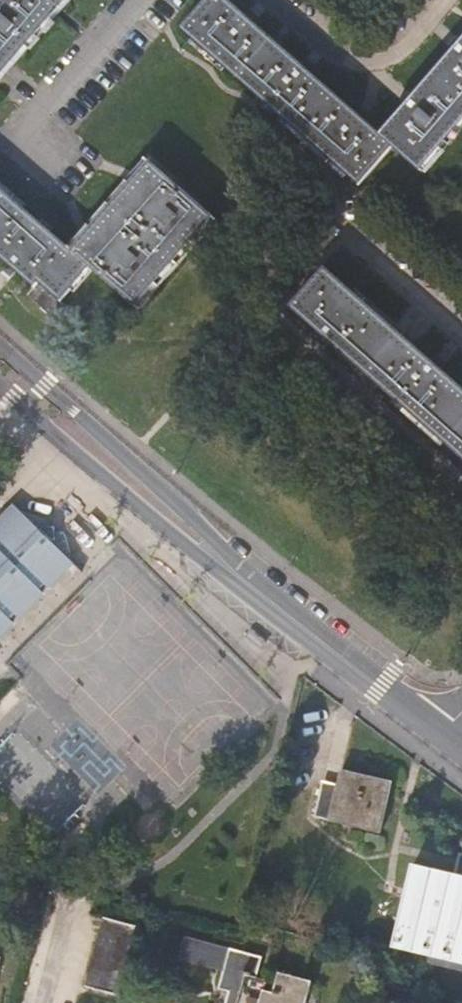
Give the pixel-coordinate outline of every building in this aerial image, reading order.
[(0,1),(0,80),(70,0),(1,0),(0,1)] [(383,135),(229,0),(207,0),(182,29),(360,184),(394,145),(383,135)] [(383,135),(394,145),(422,169),(461,122),(461,44),(383,135)] [(150,161),(74,251),(91,266),(136,304),(212,215),(150,161)] [(74,251),(0,187),(0,256),(35,286),(40,281),(62,300),(91,266),(74,251)] [(326,269),(292,307),(461,458),(461,389),(392,327),(326,269)] [(40,281),(35,286),(28,294),(54,317),(66,304),(62,300),(40,281)] [(13,507),(0,520),(0,635),(13,622),(11,619),(15,614),(18,617),(43,592),(40,589),(45,585),(47,587),(72,562),(53,543),(55,540),(55,526),(48,520),(41,529),(40,528),(41,526),(41,523),(40,520),(39,518),(38,516),(36,514),(34,512),(32,512),(30,511),(27,511),(24,511),(22,512),(14,506),(13,507)] [(53,543),(72,562),(64,534),(55,526),(55,540),(53,543)] [(341,770),(336,792),(321,788),(314,817),(382,834),(393,782),(341,770)] [(392,956),(461,972),(461,855),(457,876),(414,866),(392,956)] [(103,918),(86,986),(119,995),(137,927),(103,918)] [(185,938),(180,959),(224,970),(219,989),(229,992),(226,1002),(307,1002),(313,981),(279,973),(275,992),(265,989),(266,981),(258,978),(264,958),(185,938)]
